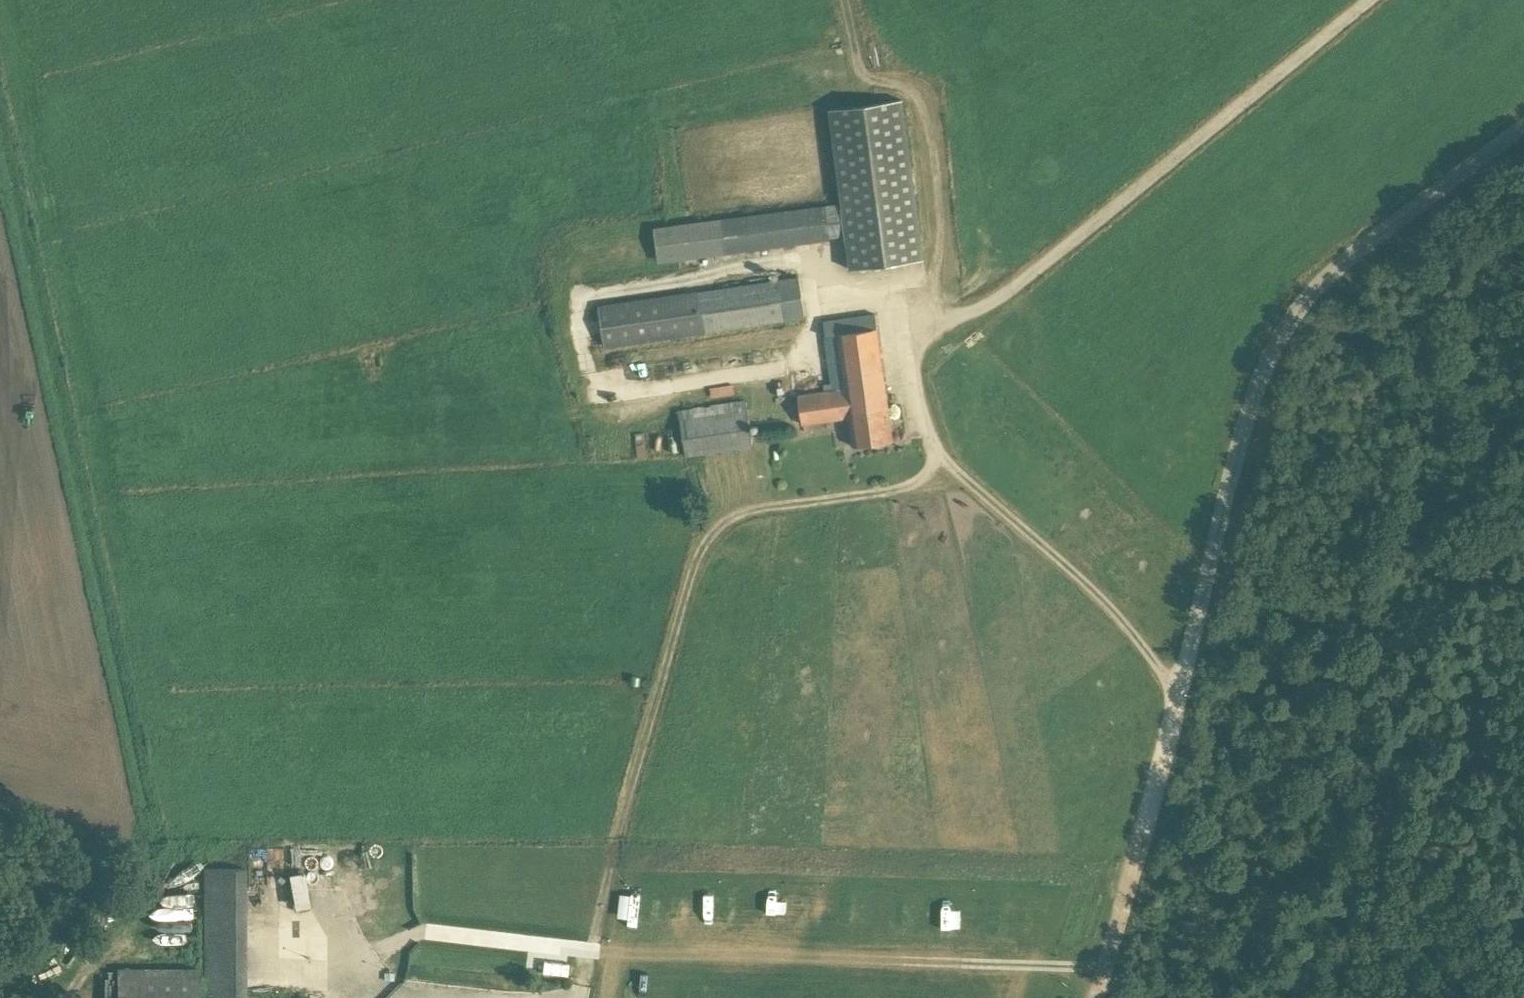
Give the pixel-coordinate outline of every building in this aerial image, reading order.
[(847,234),(848,248),(851,268),(924,258),(903,98),(830,108),(842,203),(655,228),(659,259),(847,234)] [(799,275),(599,305),(605,346),(805,316),(799,275)] [(804,423),(850,416),(854,445),(894,440),(876,313),(824,320),(833,382),(825,383),(826,390),(799,394),(804,423)] [(681,409),(687,455),(752,445),(746,400),(681,409)] [(203,867),(205,997),(246,997),(244,867),(203,867)] [(296,907),(312,903),(303,868),(288,872),(296,907)] [(118,997),(199,997),(199,967),(162,967),(162,954),(149,954),(149,967),(118,967),(118,997)] [(302,990),(248,990),(248,997),(302,997),(302,990)]
